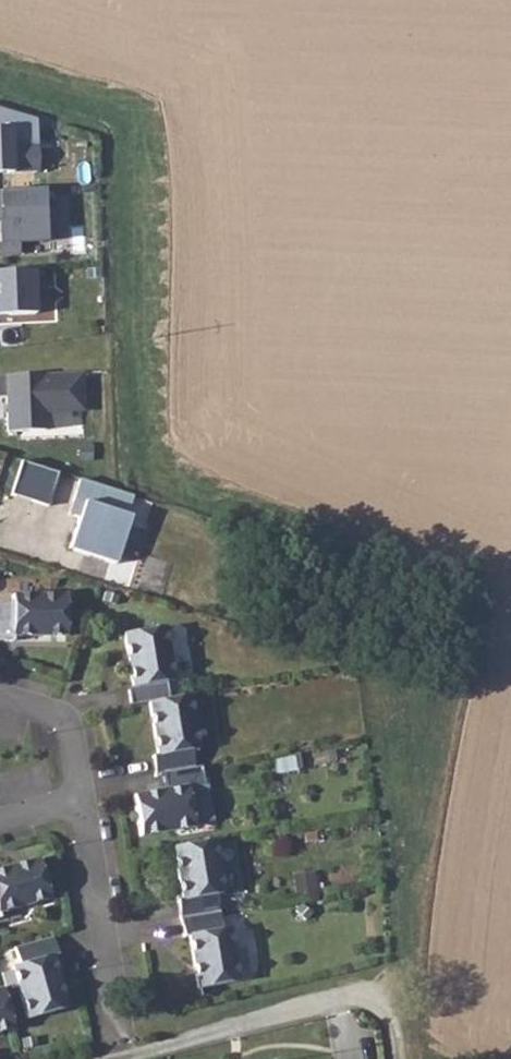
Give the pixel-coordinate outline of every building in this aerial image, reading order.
[(36,173),(33,122),(0,112),(0,175),(36,173)] [(17,256),(16,239),(55,238),(54,208),(42,209),(41,190),(15,191),(15,210),(0,211),(0,256),(17,256)] [(0,192),(0,211),(15,210),(15,191),(0,192)] [(32,315),(31,272),(0,274),(0,316),(32,315)] [(6,433),(44,432),(43,414),(81,412),(79,374),(0,377),(0,399),(4,399),(9,410),(5,414),(6,433)] [(17,462),(6,495),(42,507),(53,474),(17,462)] [(127,498),(74,481),(67,503),(73,505),(69,518),(74,519),(65,552),(111,566),(125,518),(122,517),(127,498)] [(73,505),(67,503),(63,516),(69,518),(73,505)] [(146,556),(141,590),(166,593),(171,560),(146,556)] [(9,643),(8,637),(62,638),(62,597),(7,597),(7,604),(0,604),(0,643),(9,643)] [(123,689),(126,707),(144,704),(165,701),(162,684),(169,682),(159,628),(119,636),(128,688),(123,689)] [(165,701),(144,704),(153,757),(148,758),(151,776),(158,775),(190,769),(187,752),(194,751),(185,697),(165,701)] [(190,769),(158,775),(161,792),(129,798),(136,838),(189,829),(183,789),(200,787),(197,768),(190,769)] [(218,895),(209,842),(169,849),(178,901),(172,902),(175,921),(214,914),(211,897),(218,895)] [(45,900),(34,860),(0,870),(0,912),(45,900)] [(214,914),(175,921),(179,939),(184,938),(193,990),(233,983),(224,930),(217,931),(214,914)] [(52,956),(48,938),(10,949),(14,966),(8,967),(22,1020),(62,1009),(47,958),(52,956)]
